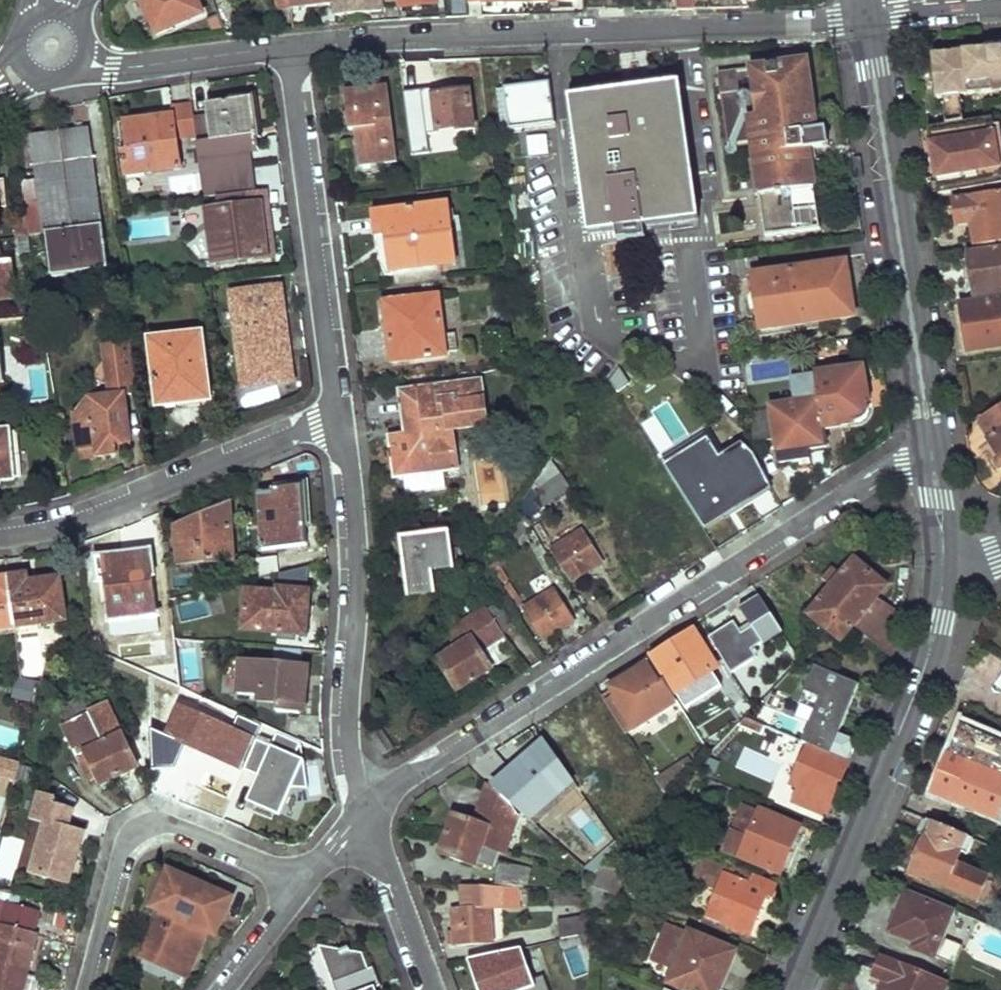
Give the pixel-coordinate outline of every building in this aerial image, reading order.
[(156,39),(204,20),(195,0),(142,0),(156,39)] [(226,40),(245,39),(230,0),(211,0),(226,40)] [(275,12),(292,10),(291,0),(274,0),(275,12)] [(292,10),(333,5),(332,0),(291,0),(292,10)] [(334,17),(387,11),(386,2),(396,1),(396,0),(332,0),(333,5),(334,17)] [(396,1),(397,10),(442,6),(441,0),(396,0),(396,1)] [(678,12),(695,12),(693,0),(676,0),(678,12)] [(711,12),(710,0),(693,0),(695,12),(711,12)] [(931,54),(936,97),(942,96),(960,94),(1000,91),(1000,51),(998,48),(992,50),(989,53),(988,48),(931,54)] [(804,60),(718,70),(727,140),(751,137),(764,236),(819,229),(809,146),(826,144),(824,128),(813,129),(804,60)] [(548,80),(502,86),(507,127),(519,125),(552,121),(548,80)] [(624,93),(567,100),(570,119),(572,135),(587,238),(698,222),(681,103),(678,86),(651,89),(650,80),(622,84),(624,93)] [(385,86),(343,92),(348,133),(361,131),(363,147),(355,148),(358,170),(396,164),(385,86)] [(435,93),(416,96),(420,130),(426,129),(427,135),(456,131),(457,135),(475,133),(469,93),(436,98),(435,93)] [(960,94),(942,96),(945,124),(963,121),(960,94)] [(250,98),(205,105),(212,157),(258,150),(250,98)] [(127,155),(121,156),(125,181),(181,172),(172,117),(166,118),(165,112),(148,115),(149,120),(122,124),(127,155)] [(929,126),(931,141),(927,142),(933,179),(937,179),(940,195),(952,193),(1000,185),(1000,174),(991,117),(963,121),(945,124),(929,126)] [(63,141),(30,145),(41,233),(46,233),(50,274),(104,268),(89,148),(72,151),(71,144),(70,143),(66,141),(63,141)] [(228,179),(202,182),(204,199),(231,195),(228,179)] [(952,193),(957,227),(971,225),(974,246),(1000,241),(1000,185),(952,193)] [(124,187),(114,189),(116,206),(127,204),(124,187)] [(263,207),(206,214),(212,261),(268,253),(263,207)] [(446,208),(373,218),(376,241),(385,239),(390,275),(454,266),(446,208)] [(22,223),(13,223),(14,240),(25,239),(22,223)] [(966,251),(973,297),(1000,292),(1000,245),(966,251)] [(757,307),(760,329),(853,315),(845,261),(760,273),(756,254),(727,258),(731,281),(752,277),(754,293),(748,293),(751,308),(757,307)] [(11,299),(7,264),(0,265),(0,300),(11,299)] [(276,292),(234,297),(244,387),(285,381),(276,292)] [(437,299),(383,305),(389,360),(393,359),(393,365),(444,359),(444,355),(456,354),(454,336),(441,337),(437,299)] [(960,306),(967,351),(1000,346),(1000,300),(960,306)] [(201,336),(147,341),(153,409),(207,404),(201,336)] [(130,343),(99,347),(106,399),(86,401),(73,417),(71,417),(75,451),(92,449),(94,459),(113,456),(112,452),(111,447),(128,444),(121,398),(137,396),(130,343)] [(862,369),(816,376),(824,430),(858,424),(862,423),(867,418),(870,411),(862,369)] [(778,408),(771,409),(780,464),(810,459),(808,451),(827,448),(824,430),(816,376),(790,380),(793,399),(777,402),(778,408)] [(409,440),(389,443),(393,478),(401,477),(441,472),(453,470),(449,435),(484,430),(478,385),(400,396),(404,425),(407,425),(409,440)] [(980,421),(991,439),(983,444),(998,470),(1000,468),(1000,408),(980,421)] [(0,431),(0,482),(10,481),(3,430),(0,431)] [(92,449),(75,451),(77,460),(94,459),(92,449)] [(704,460),(686,471),(720,524),(738,513),(719,483),(704,460)] [(757,501),(737,471),(719,483),(738,513),(757,501)] [(441,472),(401,477),(403,495),(443,490),(441,472)] [(272,492),(258,492),(261,550),(306,547),(303,486),(272,488),(272,492)] [(229,508),(176,531),(180,567),(230,562),(229,508)] [(583,530),(552,549),(572,580),(603,562),(583,530)] [(451,533),(400,539),(406,596),(433,593),(431,572),(454,570),(451,533)] [(147,552),(93,560),(96,582),(104,581),(111,622),(157,614),(147,552)] [(276,559),(246,561),(248,584),(278,575),(276,559)] [(830,588),(830,589),(844,603),(866,573),(868,572),(853,560),(830,588)] [(866,573),(844,603),(862,615),(898,633),(902,621),(871,604),(885,586),(868,572),(866,573)] [(24,579),(5,581),(12,630),(63,624),(58,583),(24,587),(24,579)] [(12,630),(5,581),(0,582),(0,632),(12,630)] [(830,589),(807,617),(823,630),(844,603),(830,589)] [(244,596),(243,633),(305,636),(306,593),(276,592),(276,597),(244,596)] [(552,592),(523,610),(543,642),(573,624),(552,592)] [(723,623),(710,632),(719,647),(725,643),(729,648),(752,632),(762,647),(783,633),(759,597),(740,610),(738,608),(721,621),(723,623)] [(499,601),(484,610),(500,637),(516,627),(499,601)] [(844,603),(823,630),(839,643),(848,631),(862,615),(844,603)] [(464,630),(447,639),(474,681),(491,670),(479,650),(500,637),(484,610),(459,624),(463,630),(464,630)] [(862,615),(848,631),(891,657),(898,633),(862,615)] [(441,628),(434,638),(446,658),(438,663),(457,692),(474,681),(447,639),(441,628)] [(696,634),(656,661),(690,711),(701,704),(691,689),(718,671),(696,634)] [(186,678),(202,677),(199,643),(183,644),(186,678)] [(788,653),(778,660),(785,670),(795,663),(788,653)] [(240,664),(237,697),(257,698),(257,705),(275,707),(274,713),(300,715),(300,706),(303,674),(303,668),(240,664)] [(602,700),(625,733),(674,697),(666,683),(662,686),(648,667),(611,691),(612,694),(602,700)] [(11,697),(33,704),(39,685),(17,678),(11,697)] [(275,707),(257,705),(274,713),(275,707)] [(119,780),(86,716),(80,706),(59,717),(64,728),(60,730),(76,761),(78,760),(85,756),(97,779),(102,788),(119,780)] [(106,706),(86,716),(119,780),(137,771),(106,706)] [(746,720),(743,728),(761,736),(764,727),(746,720)] [(933,794),(1000,821),(1000,742),(959,725),(933,794)] [(18,731),(0,727),(0,744),(14,747),(18,731)] [(247,802),(286,819),(311,763),(296,756),(300,747),(262,730),(239,781),(254,787),(247,802)] [(801,768),(793,787),(800,789),(794,804),(826,818),(848,762),(798,742),(794,753),(801,755),(796,767),(801,768)] [(85,756),(78,760),(90,783),(97,779),(85,756)] [(11,759),(8,772),(16,775),(19,761),(11,759)] [(693,762),(663,789),(669,798),(697,768),(693,762)] [(508,802),(487,783),(480,803),(505,811),(508,802)] [(43,825),(30,877),(69,887),(82,834),(66,830),(71,812),(51,807),(53,800),(37,796),(30,822),(43,825)] [(480,803),(474,823),(453,816),(446,837),(496,854),(504,857),(518,816),(517,814),(505,811),(480,803)] [(741,805),(735,817),(755,825),(759,813),(741,805)] [(735,817),(723,849),(781,873),(786,860),(793,862),(800,844),(795,841),(800,829),(759,813),(755,825),(735,817)] [(915,862),(911,874),(977,900),(986,879),(953,864),(958,852),(965,855),(972,840),(925,821),(919,835),(926,837),(921,849),(915,849),(912,858),(915,862)] [(446,837),(440,857),(474,868),(476,865),(491,869),(496,854),(446,837)] [(617,855),(606,866),(626,875),(630,877),(636,863),(617,855)] [(700,865),(693,881),(717,891),(707,916),(749,933),(766,894),(771,896),(777,884),(755,875),(753,882),(744,878),(742,884),(728,879),(730,873),(707,862),(705,867),(700,865)] [(499,866),(495,881),(526,889),(530,874),(499,866)] [(590,884),(590,889),(615,898),(626,875),(606,866),(597,877),(590,884)] [(143,960),(171,971),(180,947),(190,923),(207,930),(211,932),(216,926),(220,920),(223,913),(224,906),(226,898),(170,875),(165,882),(161,888),(158,894),(157,901),(156,909),(162,911),(143,960)] [(464,910),(452,910),(455,947),(492,944),(490,909),(518,910),(517,891),(463,887),(464,910)] [(905,894),(890,931),(916,941),(914,947),(934,954),(951,912),(905,894)] [(38,910),(7,902),(0,930),(0,989),(24,989),(38,935),(32,933),(38,910)] [(587,919),(557,926),(561,943),(592,938),(587,919)] [(207,930),(190,923),(180,947),(197,954),(207,930)] [(670,924),(655,958),(677,967),(671,983),(687,989),(719,989),(736,952),(670,924)] [(334,989),(378,989),(381,989),(374,970),(369,972),(363,956),(350,953),(349,949),(341,951),(318,946),(334,989)] [(479,958),(487,989),(527,989),(517,951),(479,958)] [(872,976),(888,983),(884,989),(953,989),(880,958),(872,976)] [(40,980),(28,977),(24,989),(37,989),(40,980)]
